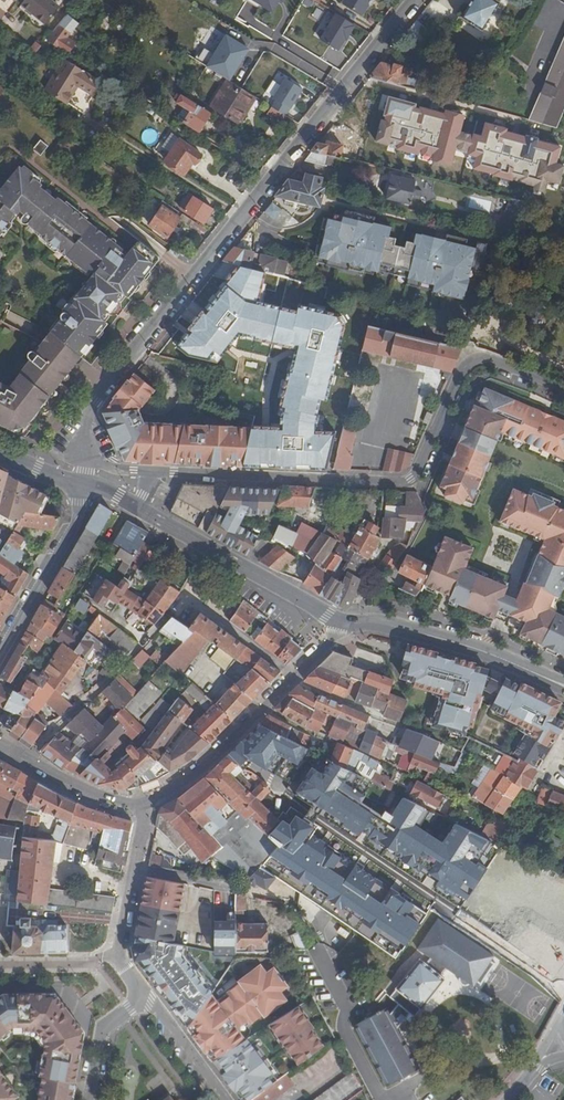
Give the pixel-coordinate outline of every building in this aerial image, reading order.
[(44,24),(58,6),(51,0),(27,0),(22,6),(44,24)] [(278,41),(293,14),(267,0),(260,0),(247,23),(278,41)] [(342,2),(362,14),(371,0),(343,0),(342,2)] [(500,3),(495,0),(472,0),(461,18),(482,31),(500,3)] [(336,52),(353,25),(328,10),(312,37),(336,52)] [(422,44),(426,38),(424,36),(428,30),(416,21),(407,32),(422,44)] [(49,42),(52,38),(60,29),(57,28),(46,40),(49,42)] [(60,29),(52,38),(60,42),(65,32),(60,29)] [(540,93),(536,102),(529,120),(542,124),(557,127),(563,110),(563,36),(545,82),(540,93)] [(433,43),(426,38),(422,44),(423,45),(427,50),(433,43)] [(15,68),(19,72),(34,55),(29,51),(15,68)] [(83,113),(101,83),(64,60),(45,90),(67,103),(83,113)] [(404,68),(394,65),(394,67),(381,64),(371,78),(407,87),(410,75),(411,72),(404,70),(404,68)] [(219,82),(223,77),(217,73),(213,79),(219,82)] [(420,78),(410,75),(407,87),(417,90),(420,78)] [(0,84),(0,85),(5,89),(11,83),(5,78),(0,84)] [(211,106),(239,123),(255,97),(227,80),(211,106)] [(297,93),(284,115),(299,124),(315,104),(297,93)] [(178,100),(176,103),(183,107),(180,112),(187,117),(184,122),(199,132),(211,113),(187,98),(181,94),(180,96),(177,95),(175,98),(178,100)] [(416,107),(417,102),(387,94),(382,113),(384,113),(413,121),(416,107)] [(152,115),(155,109),(143,101),(139,107),(152,115)] [(561,146),(541,142),(541,139),(527,135),(526,138),(507,133),(509,128),(486,123),(483,135),(475,133),(474,135),(462,133),(466,115),(450,111),(449,113),(421,106),(420,108),(416,107),(413,121),(384,113),(376,142),(389,145),(390,143),(398,145),(397,149),(420,154),(421,151),(435,155),(435,159),(453,164),(456,153),(472,157),(469,171),(546,192),(549,181),(561,184),(563,172),(563,165),(558,164),(561,146)] [(160,124),(164,118),(157,114),(153,119),(160,124)] [(299,124),(284,115),(279,122),(293,131),(299,124)] [(164,142),(173,149),(179,139),(170,133),(164,142)] [(70,149),(66,146),(70,139),(64,136),(48,158),(54,162),(58,156),(63,159),(70,149)] [(179,139),(173,149),(164,161),(183,174),(191,162),(194,164),(201,154),(179,139)] [(33,149),(41,156),(48,146),(40,140),(33,149)] [(318,143),(312,152),(327,155),(329,156),(337,158),(339,158),(342,146),(327,142),(326,145),(318,143)] [(305,160),(326,165),(329,156),(327,155),(312,152),(305,160)] [(335,166),(337,158),(329,156),(326,165),(335,166)] [(51,331),(81,357),(87,350),(86,346),(90,342),(92,344),(97,337),(95,335),(99,331),(103,330),(108,324),(101,319),(106,313),(108,314),(118,300),(117,299),(122,293),(128,298),(134,291),(133,288),(137,283),(139,285),(144,278),(142,277),(146,272),(149,272),(161,258),(138,240),(127,254),(125,257),(121,253),(123,251),(114,244),(112,246),(108,242),(110,240),(97,229),(94,233),(88,228),(91,224),(86,220),(87,218),(81,213),(79,215),(76,219),(73,217),(77,212),(78,211),(72,205),(70,207),(57,197),(55,200),(50,195),(49,197),(44,193),(45,191),(40,187),(42,185),(36,180),(35,181),(30,177),(33,173),(24,165),(18,173),(16,171),(1,189),(3,191),(0,195),(0,232),(1,231),(3,233),(11,223),(9,221),(16,213),(17,215),(20,212),(24,215),(22,217),(28,223),(34,228),(39,227),(43,231),(40,234),(39,236),(47,243),(48,241),(50,238),(60,246),(58,249),(57,251),(65,257),(66,256),(68,253),(81,263),(79,266),(87,272),(85,274),(90,278),(69,304),(70,308),(66,313),(64,315),(61,319),(57,323),(54,324),(49,330),(51,331)] [(306,174),(305,183),(320,187),(322,178),(306,174)] [(392,175),(386,199),(409,204),(411,197),(412,195),(413,196),(415,196),(415,195),(420,196),(421,191),(413,189),(415,181),(392,175)] [(319,206),(323,188),(320,187),(305,183),(289,180),(277,195),(319,206)] [(514,200),(525,202),(529,193),(516,190),(514,200)] [(190,194),(180,208),(204,223),(213,208),(190,194)] [(489,212),(492,202),(471,196),(468,206),(489,212)] [(498,230),(511,234),(525,202),(514,200),(511,199),(498,230)] [(183,214),(162,200),(159,205),(161,207),(149,225),(168,237),(180,219),(180,218),(183,214)] [(281,211),(271,203),(264,212),(274,220),(281,211)] [(481,271),(486,243),(475,240),(475,246),(414,231),(411,241),(404,239),(403,245),(395,243),(398,228),(373,221),(374,215),(343,208),(342,214),(324,210),(313,265),(364,277),(365,272),(406,281),(404,285),(464,299),(470,269),(481,271)] [(77,212),(73,217),(76,219),(79,215),(81,213),(78,211),(77,212)] [(445,217),(443,223),(451,226),(454,220),(445,217)] [(97,229),(91,224),(88,228),(94,233),(97,229)] [(507,242),(511,234),(498,230),(491,229),(490,234),(496,236),(497,235),(499,235),(499,237),(507,242)] [(174,256),(177,258),(180,253),(172,247),(169,252),(174,256)] [(240,265),(249,267),(252,253),(235,248),(224,261),(240,265)] [(249,267),(257,270),(261,254),(252,253),(249,267)] [(264,271),(275,274),(278,259),(279,258),(261,254),(257,270),(264,271)] [(278,259),(275,274),(279,275),(285,276),(288,261),(278,259)] [(260,288),(264,271),(257,270),(249,267),(240,265),(234,273),(228,280),(225,284),(187,333),(177,347),(186,356),(216,363),(239,333),(273,341),(298,347),(282,408),(284,409),(283,416),(282,428),(252,427),(242,466),(326,469),(336,431),(316,431),(316,423),(321,400),(325,401),(344,326),(337,317),(298,307),(297,313),(280,310),(255,304),(260,288)] [(260,288),(276,292),(279,275),(275,274),(264,271),(260,288)] [(70,308),(69,304),(54,324),(57,323),(61,319),(64,315),(66,313),(70,308)] [(453,346),(417,337),(368,325),(362,351),(446,370),(452,371),(459,353),(462,348),(453,346)] [(419,329),(417,337),(453,346),(455,338),(419,329)] [(8,426),(7,427),(16,431),(17,429),(20,428),(23,430),(29,422),(27,421),(38,408),(39,410),(42,406),(41,402),(43,400),(47,400),(50,396),(48,394),(53,388),(55,389),(63,380),(62,376),(64,374),(68,373),(76,364),(74,362),(79,356),(81,357),(51,331),(40,345),(34,346),(28,353),(30,360),(20,372),(21,373),(9,389),(0,385),(0,422),(8,426)] [(155,389),(135,373),(103,413),(125,460),(175,463),(184,425),(173,424),(173,423),(144,422),(139,410),(155,389)] [(484,387),(477,406),(474,404),(471,412),(464,427),(466,428),(460,443),(458,442),(440,486),(446,489),(444,495),(463,503),(466,497),(472,500),(500,432),(563,459),(563,421),(484,387)] [(424,422),(428,424),(432,415),(427,413),(424,422)] [(349,455),(356,425),(345,422),(334,470),(348,470),(351,456),(349,455)] [(188,463),(232,465),(242,466),(252,427),(236,426),(236,425),(205,423),(205,425),(184,424),(184,425),(175,463),(188,463)] [(411,465),(415,454),(408,453),(388,449),(383,472),(399,473),(411,465)] [(0,468),(0,504),(8,474),(8,472),(0,468)] [(8,475),(4,489),(0,504),(0,518),(17,526),(18,524),(23,516),(26,511),(34,512),(46,494),(8,475)] [(229,487),(184,485),(181,491),(182,491),(180,495),(179,497),(178,496),(170,512),(206,532),(216,512),(220,506),(229,487)] [(216,512),(206,532),(249,556),(255,543),(256,544),(258,540),(256,540),(259,534),(239,524),(244,514),(268,514),(280,489),(229,487),(220,506),(228,511),(225,517),(216,512)] [(308,506),(314,488),(285,487),(277,505),(308,506)] [(425,584),(445,593),(451,595),(449,599),(494,618),(498,609),(504,612),(511,615),(525,621),(520,633),(521,634),(529,638),(547,647),(558,652),(563,655),(563,616),(549,609),(554,595),(558,596),(563,583),(563,510),(557,507),(553,505),(554,502),(533,494),(532,497),(528,495),(513,489),(500,521),(544,539),(540,550),(534,564),(538,565),(535,574),(530,572),(526,583),(524,582),(517,599),(510,597),(504,594),(507,586),(463,568),(464,564),(466,565),(473,548),(445,536),(432,566),(425,584)] [(531,489),(528,495),(532,497),(533,494),(554,502),(553,505),(557,507),(560,501),(531,489)] [(406,521),(420,521),(426,511),(416,492),(407,492),(406,507),(386,507),(382,537),(401,538),(403,537),(406,521)] [(114,509),(102,502),(100,504),(113,512),(114,509)] [(113,512),(100,504),(86,528),(99,535),(113,512)] [(34,512),(26,511),(23,516),(18,524),(53,530),(60,517),(60,516),(34,512)] [(14,530),(17,526),(0,518),(0,523),(14,530)] [(323,533),(349,548),(368,559),(380,538),(375,535),(379,528),(363,519),(352,540),(348,537),(350,535),(329,524),(323,533)] [(149,532),(128,520),(113,543),(120,548),(116,555),(124,560),(118,570),(125,574),(131,564),(134,557),(135,557),(143,541),(149,532)] [(415,532),(420,521),(406,521),(403,537),(411,538),(412,536),(414,531),(415,532)] [(316,563),(303,583),(319,595),(319,594),(337,565),(349,548),(323,533),(322,532),(321,533),(301,523),(296,534),(270,522),(264,533),(290,545),(293,544),(295,548),(305,552),(316,563)] [(99,535),(86,528),(64,567),(50,592),(60,598),(75,574),(99,535)] [(13,532),(0,553),(0,555),(13,564),(22,552),(18,549),(24,539),(13,532)] [(179,548),(168,543),(162,555),(172,561),(179,548)] [(380,564),(383,566),(390,570),(408,546),(401,543),(393,546),(380,564)] [(294,557),(278,545),(259,561),(278,572),(288,564),(291,567),(298,560),(294,557)] [(337,565),(358,577),(368,559),(349,548),(337,565)] [(163,558),(149,549),(144,559),(156,568),(163,558)] [(425,584),(432,566),(407,554),(398,571),(418,581),(417,584),(416,586),(410,583),(406,581),(402,589),(417,596),(425,584)] [(4,574),(0,581),(0,624),(16,596),(20,589),(29,573),(13,564),(0,555),(0,572),(4,574)] [(192,563),(180,555),(173,565),(175,569),(183,575),(192,563)] [(337,565),(319,594),(346,609),(351,604),(360,578),(358,577),(337,565)] [(149,574),(139,568),(134,578),(143,583),(149,574)] [(183,575),(175,569),(168,579),(182,589),(189,579),(183,575)] [(161,585),(158,583),(146,601),(164,613),(180,591),(164,581),(161,585)] [(247,603),(254,595),(257,593),(243,585),(234,593),(243,600),(247,603)] [(138,613),(138,612),(155,624),(164,613),(146,601),(139,596),(131,609),(138,613)] [(90,605),(80,599),(75,607),(85,614),(90,605)] [(247,603),(243,600),(229,621),(245,632),(259,612),(247,603)] [(49,609),(42,604),(27,631),(35,637),(41,628),(52,610),(49,609)] [(100,612),(91,606),(88,610),(98,616),(100,613),(100,612)] [(63,618),(52,610),(41,628),(35,637),(42,641),(48,634),(51,636),(63,618)] [(200,612),(189,628),(193,631),(195,629),(208,639),(220,647),(236,659),(246,646),(200,612)] [(138,642),(100,613),(98,616),(88,631),(98,639),(103,633),(110,638),(128,653),(138,642)] [(189,628),(172,617),(171,618),(159,631),(170,638),(172,642),(179,646),(193,631),(189,628)] [(85,635),(66,622),(55,638),(63,644),(64,643),(74,650),(85,635)] [(279,631),(267,622),(262,630),(255,640),(266,648),(279,631)] [(318,633),(307,623),(291,639),(302,649),(318,633)] [(255,640),(262,630),(258,626),(250,636),(255,640)] [(208,639),(195,629),(193,631),(179,646),(167,658),(167,659),(182,673),(208,639)] [(291,639),(280,630),(279,631),(266,648),(277,657),(291,639)] [(35,637),(27,631),(20,644),(26,647),(29,644),(31,648),(36,652),(44,642),(42,641),(35,637)] [(98,639),(88,631),(85,635),(74,650),(64,643),(63,644),(42,673),(50,679),(47,682),(62,695),(85,661),(90,665),(91,664),(92,663),(93,663),(94,662),(95,662),(95,661),(96,660),(96,659),(96,658),(97,657),(97,656),(96,654),(95,654),(95,653),(97,650),(101,653),(106,646),(105,645),(98,639)] [(110,638),(103,633),(98,639),(105,645),(110,638)] [(302,649),(291,639),(277,657),(287,664),(302,649)] [(26,647),(20,644),(1,677),(10,682),(11,682),(23,665),(23,664),(18,661),(24,651),(26,647)] [(427,648),(410,644),(405,664),(408,665),(404,677),(418,680),(417,684),(448,692),(447,696),(444,698),(437,724),(469,733),(471,724),(476,725),(481,705),(480,705),(484,689),(487,678),(490,669),(476,665),(477,663),(463,659),(456,656),(427,648)] [(261,657),(246,646),(236,659),(251,669),(252,669),(261,657)] [(236,659),(220,647),(210,659),(226,671),(236,659)] [(558,652),(547,647),(546,650),(557,655),(558,652)] [(149,656),(142,649),(132,660),(139,667),(149,656)] [(162,654),(157,650),(151,657),(161,666),(166,660),(161,655),(162,654)] [(27,659),(22,656),(24,651),(18,661),(23,664),(23,665),(27,659)] [(353,658),(333,651),(317,667),(304,680),(332,692),(341,676),(351,680),(352,679),(362,683),(363,684),(368,671),(351,665),(353,658)] [(280,672),(261,657),(252,669),(270,682),(280,672)] [(42,673),(34,669),(31,673),(39,678),(42,674),(42,673)] [(270,682),(252,669),(251,669),(236,684),(253,699),(270,682)] [(393,680),(368,671),(363,684),(378,689),(388,693),(393,680)] [(42,673),(42,674),(39,678),(31,673),(28,679),(19,693),(30,699),(39,686),(42,688),(47,682),(50,679),(42,673)] [(131,687),(118,675),(114,680),(109,685),(102,692),(112,701),(119,711),(132,698),(126,692),(131,687)] [(351,680),(341,676),(332,692),(345,697),(346,693),(357,697),(362,683),(352,679),(351,680)] [(503,685),(487,678),(484,689),(498,696),(503,685)] [(503,685),(498,696),(492,708),(505,715),(504,717),(523,726),(523,734),(525,735),(515,757),(519,759),(533,767),(539,757),(544,759),(553,745),(548,742),(551,737),(556,739),(563,725),(563,723),(552,718),(560,703),(520,683),(519,687),(505,680),(503,685)] [(80,750),(64,768),(80,775),(99,784),(125,790),(141,785),(158,779),(170,771),(141,745),(150,735),(137,721),(160,697),(161,696),(152,687),(154,685),(149,681),(137,693),(132,698),(119,711),(114,716),(127,730),(111,746),(98,760),(83,746),(80,750)] [(21,716),(12,729),(21,737),(35,718),(46,726),(49,723),(36,714),(48,702),(61,716),(73,706),(62,695),(47,682),(42,688),(39,686),(30,699),(20,715),(21,716)] [(0,683),(0,706),(5,709),(5,707),(13,692),(14,692),(15,691),(0,683)] [(216,704),(193,683),(186,690),(199,702),(198,703),(207,711),(194,724),(186,719),(193,709),(179,698),(171,707),(168,710),(210,743),(233,720),(216,704)] [(363,684),(362,683),(357,697),(355,701),(372,706),(378,689),(363,684)] [(253,699),(236,684),(232,688),(216,704),(233,720),(249,703),(253,699)] [(163,694),(154,685),(152,687),(161,696),(163,694)] [(318,696),(299,685),(275,708),(283,713),(292,698),(314,708),(327,713),(337,718),(363,729),(369,715),(319,694),(318,696)] [(137,693),(131,687),(126,692),(132,698),(137,693)] [(388,693),(378,689),(372,706),(385,711),(383,716),(399,721),(407,701),(391,694),(388,693)] [(30,699),(19,693),(9,710),(11,711),(20,715),(30,699)] [(162,698),(160,697),(137,721),(150,735),(152,731),(141,721),(162,698)] [(171,707),(162,698),(141,721),(152,731),(168,710),(171,707)] [(314,708),(292,698),(283,713),(307,726),(314,708)] [(385,711),(372,706),(383,716),(385,711)] [(327,713),(314,708),(307,726),(319,731),(327,713)] [(84,709),(83,710),(67,725),(76,732),(82,732),(81,733),(89,740),(83,746),(98,760),(111,746),(96,732),(102,726),(84,709)] [(210,743),(168,710),(152,731),(150,735),(141,745),(170,771),(190,760),(210,743)] [(20,715),(11,711),(3,726),(12,729),(21,716),(20,715)] [(114,716),(112,715),(102,726),(96,732),(111,746),(127,730),(114,716)] [(291,727),(269,715),(268,715),(259,724),(287,738),(291,727)] [(46,726),(35,718),(21,737),(32,745),(46,726)] [(363,729),(337,718),(329,736),(342,741),(347,729),(356,733),(358,728),(363,730),(363,729)] [(310,736),(291,727),(287,738),(305,747),(310,736)] [(377,735),(366,730),(359,748),(369,753),(377,735)] [(424,735),(408,730),(408,731),(400,747),(415,752),(414,752),(424,756),(432,738),(430,738),(424,735)] [(69,740),(59,732),(41,751),(52,760),(69,740)] [(387,741),(377,735),(369,753),(384,760),(388,749),(403,754),(399,767),(407,771),(414,752),(415,752),(400,747),(392,744),(387,741)] [(80,750),(69,740),(52,760),(63,769),(64,768),(80,750)] [(354,749),(338,742),(331,758),(346,766),(354,749)] [(461,752),(453,748),(445,764),(447,765),(454,767),(461,753),(461,752)] [(365,754),(354,749),(346,766),(346,768),(354,772),(372,781),(386,788),(390,779),(375,772),(374,775),(361,768),(360,770),(357,769),(361,761),(366,764),(365,766),(373,770),(378,762),(364,754),(365,754)] [(424,756),(414,752),(407,771),(413,774),(416,765),(430,771),(431,772),(430,773),(429,772),(425,780),(430,783),(438,766),(440,763),(424,756)] [(467,756),(461,753),(454,767),(461,770),(467,756)] [(228,755),(205,777),(240,810),(255,797),(259,801),(270,792),(269,791),(268,790),(268,789),(267,788),(267,787),(267,785),(267,784),(267,783),(263,780),(260,784),(251,793),(249,796),(242,790),(244,788),(244,786),(235,777),(244,769),(238,763),(236,764),(228,755)] [(517,762),(504,755),(495,771),(521,786),(526,789),(537,770),(533,767),(519,759),(517,762)] [(0,760),(0,818),(24,821),(24,815),(29,803),(38,782),(7,763),(0,760)] [(461,770),(454,767),(447,765),(445,769),(455,774),(460,771),(461,770)] [(495,771),(492,768),(472,797),(489,807),(496,810),(502,814),(521,786),(495,771)] [(263,780),(254,773),(251,777),(260,784),(263,780)] [(247,818),(205,777),(179,797),(229,858),(225,864),(249,879),(260,866),(261,866),(278,846),(277,845),(248,818),(247,818)] [(419,781),(417,780),(410,792),(437,807),(444,794),(430,787),(419,781)] [(54,791),(38,782),(29,803),(24,815),(24,821),(22,837),(32,838),(33,832),(37,833),(39,817),(35,817),(36,811),(39,810),(40,808),(60,817),(58,821),(63,823),(61,826),(57,824),(52,836),(50,836),(51,833),(40,832),(38,835),(38,839),(55,841),(63,843),(77,802),(54,791)] [(251,793),(244,786),(244,788),(242,790),(249,796),(251,793)] [(553,790),(543,786),(537,800),(547,805),(553,790)] [(553,790),(547,805),(563,812),(563,795),(553,790)] [(454,800),(446,795),(437,813),(445,817),(454,800)] [(229,858),(179,797),(162,806),(159,812),(156,828),(159,831),(166,837),(177,849),(178,848),(183,854),(192,846),(203,862),(211,856),(225,864),(229,858)] [(279,822),(276,818),(259,801),(255,797),(240,810),(248,818),(250,815),(268,834),(279,822)] [(86,807),(77,802),(63,843),(93,851),(94,851),(96,843),(126,851),(133,821),(112,815),(86,807)] [(508,825),(494,817),(491,821),(488,826),(490,827),(485,837),(498,843),(508,825)] [(1,858),(11,859),(12,861),(14,860),(13,858),(14,846),(17,846),(17,843),(15,843),(16,828),(20,828),(20,825),(18,826),(18,823),(15,823),(15,825),(5,825),(5,822),(3,822),(3,824),(0,823),(0,866),(1,858)] [(32,838),(22,837),(19,870),(17,894),(16,901),(46,905),(48,894),(91,900),(90,910),(111,913),(115,898),(49,889),(55,841),(38,839),(32,838)] [(126,851),(96,843),(94,851),(96,852),(124,859),(126,851)] [(124,859),(96,852),(93,862),(93,865),(121,872),(124,859)] [(148,865),(170,868),(171,857),(149,855),(148,865)] [(261,866),(260,866),(249,879),(260,886),(263,883),(264,884),(273,875),(261,866)] [(15,870),(7,870),(4,894),(17,894),(19,870),(15,870)] [(183,884),(147,877),(136,935),(159,940),(173,942),(183,884)] [(479,880),(474,888),(460,910),(480,924),(494,903),(480,893),(482,890),(487,885),(479,880)] [(562,905),(532,884),(525,894),(514,911),(543,931),(562,905)] [(229,892),(220,891),(220,906),(213,905),(213,910),(235,911),(236,906),(229,906),(229,892)] [(303,896),(300,893),(299,895),(298,906),(308,925),(310,923),(311,924),(316,918),(315,917),(322,909),(303,896)] [(91,900),(48,894),(46,905),(48,905),(56,906),(90,910),(91,900)] [(235,911),(235,916),(243,915),(243,910),(245,910),(245,895),(236,894),(236,906),(235,911)] [(16,907),(8,906),(6,925),(14,926),(14,924),(16,907)] [(345,917),(355,925),(364,915),(354,907),(345,917)] [(323,910),(322,909),(315,917),(316,918),(323,910)] [(31,918),(20,918),(20,924),(14,924),(14,926),(12,953),(67,952),(66,925),(58,925),(58,920),(45,920),(31,920),(31,918)] [(414,955),(420,960),(444,979),(466,997),(494,956),(438,919),(414,955)] [(235,923),(213,923),(213,950),(236,950),(235,923)] [(267,923),(235,923),(236,950),(267,951),(267,949),(267,923)] [(289,935),(293,950),(303,948),(299,932),(289,935)] [(159,940),(136,935),(130,960),(187,1025),(210,994),(173,942),(159,940)] [(544,957),(538,953),(533,960),(546,969),(549,963),(542,958),(544,957)] [(444,979),(420,960),(390,997),(398,1004),(390,1014),(387,1008),(355,1026),(388,1085),(419,1068),(394,1023),(405,1009),(414,1017),(444,979)] [(210,994),(187,1025),(212,1061),(245,1040),(238,1032),(252,1022),(252,1023),(264,1014),(265,1016),(286,1000),(280,992),(286,987),(273,969),(267,974),(261,966),(239,982),(240,983),(229,992),(216,1002),(210,994)] [(84,1032),(57,996),(54,998),(54,993),(17,994),(17,996),(10,996),(4,996),(0,999),(0,1037),(13,1027),(24,1027),(25,1030),(38,1030),(46,1040),(40,1075),(11,1070),(3,1076),(0,1071),(0,1099),(72,1099),(84,1032)] [(270,1025),(299,1064),(324,1047),(312,1031),(314,1029),(298,1007),(270,1025)] [(445,1031),(460,1045),(475,1028),(461,1015),(445,1031)] [(241,1099),(250,1099),(278,1080),(247,1039),(245,1040),(212,1061),(241,1099)] [(314,1099),(317,1099),(354,1073),(353,1071),(314,1099)] [(317,1099),(351,1099),(364,1091),(354,1073),(317,1099)] [(286,1074),(278,1080),(250,1099),(272,1099),(293,1084),(286,1074)]
